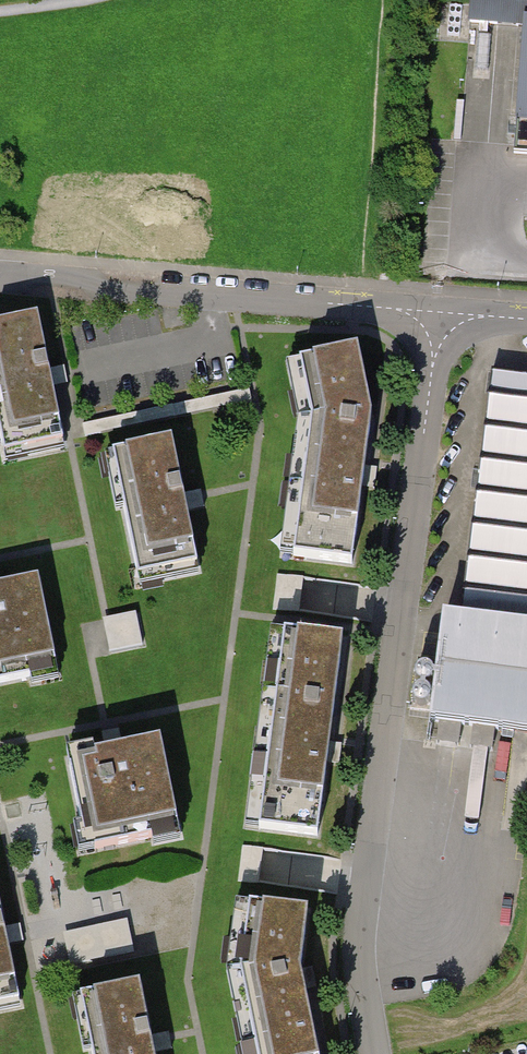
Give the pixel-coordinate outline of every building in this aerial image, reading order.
[(467,32),(516,35),(510,127),(526,128),(526,0),(469,0),(467,32)] [(0,321),(0,460),(66,445),(51,380),(37,313),(0,321)] [(354,347),(302,359),(315,416),(296,552),(350,560),(362,475),(370,416),(354,347)] [(430,715),(526,729),(526,374),(493,370),(463,609),(444,608),(430,715)] [(168,436),(108,448),(136,579),(196,566),(181,498),(168,436)] [(282,574),(279,604),(298,606),(301,575),(282,574)] [(59,670),(39,582),(0,591),(0,683),(59,670)] [(141,609),(107,614),(111,646),(146,641),(141,609)] [(344,639),(281,633),(261,831),(318,836),(329,748),(344,639)] [(111,749),(81,756),(101,847),(180,830),(160,739),(111,749)] [(249,900),(238,976),(256,1053),(316,1053),(298,979),(297,975),(307,909),(249,900)] [(21,1004),(7,934),(0,901),(0,1009),(21,1004)] [(69,925),(71,955),(136,951),(134,921),(69,925)] [(79,993),(92,1053),(157,1053),(155,1041),(142,980),(79,993)]
